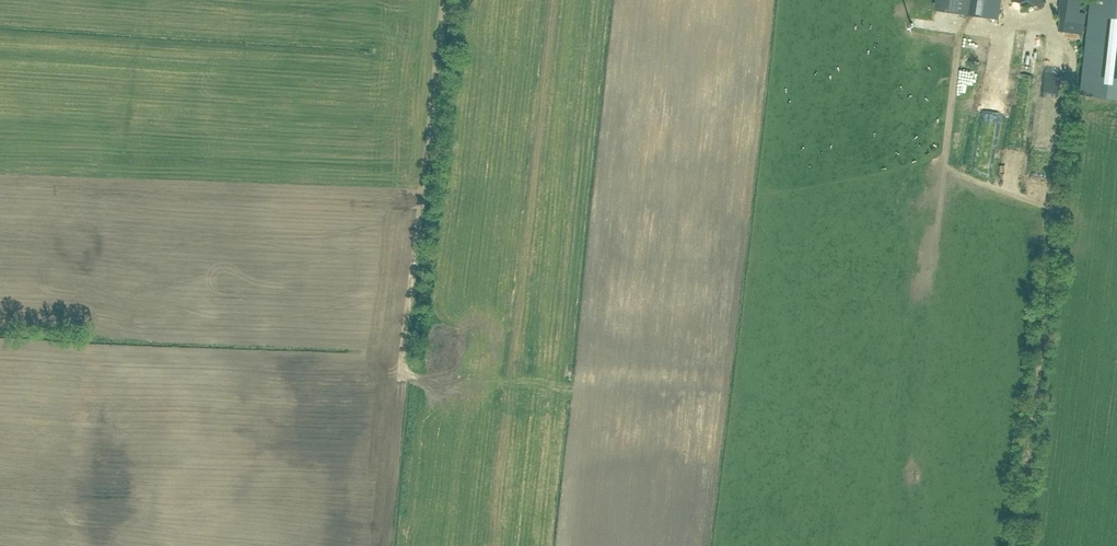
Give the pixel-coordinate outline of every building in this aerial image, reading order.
[(937,10),(999,20),(1002,0),(939,0),(937,10)] [(1057,20),(1060,20),(1059,31),(1080,34),(1083,13),(1079,12),(1081,0),(1060,0),(1057,20)] [(1083,91),(1116,95),(1116,0),(1093,0),(1083,91)] [(994,100),(997,87),(989,85),(986,98),(994,100)]
